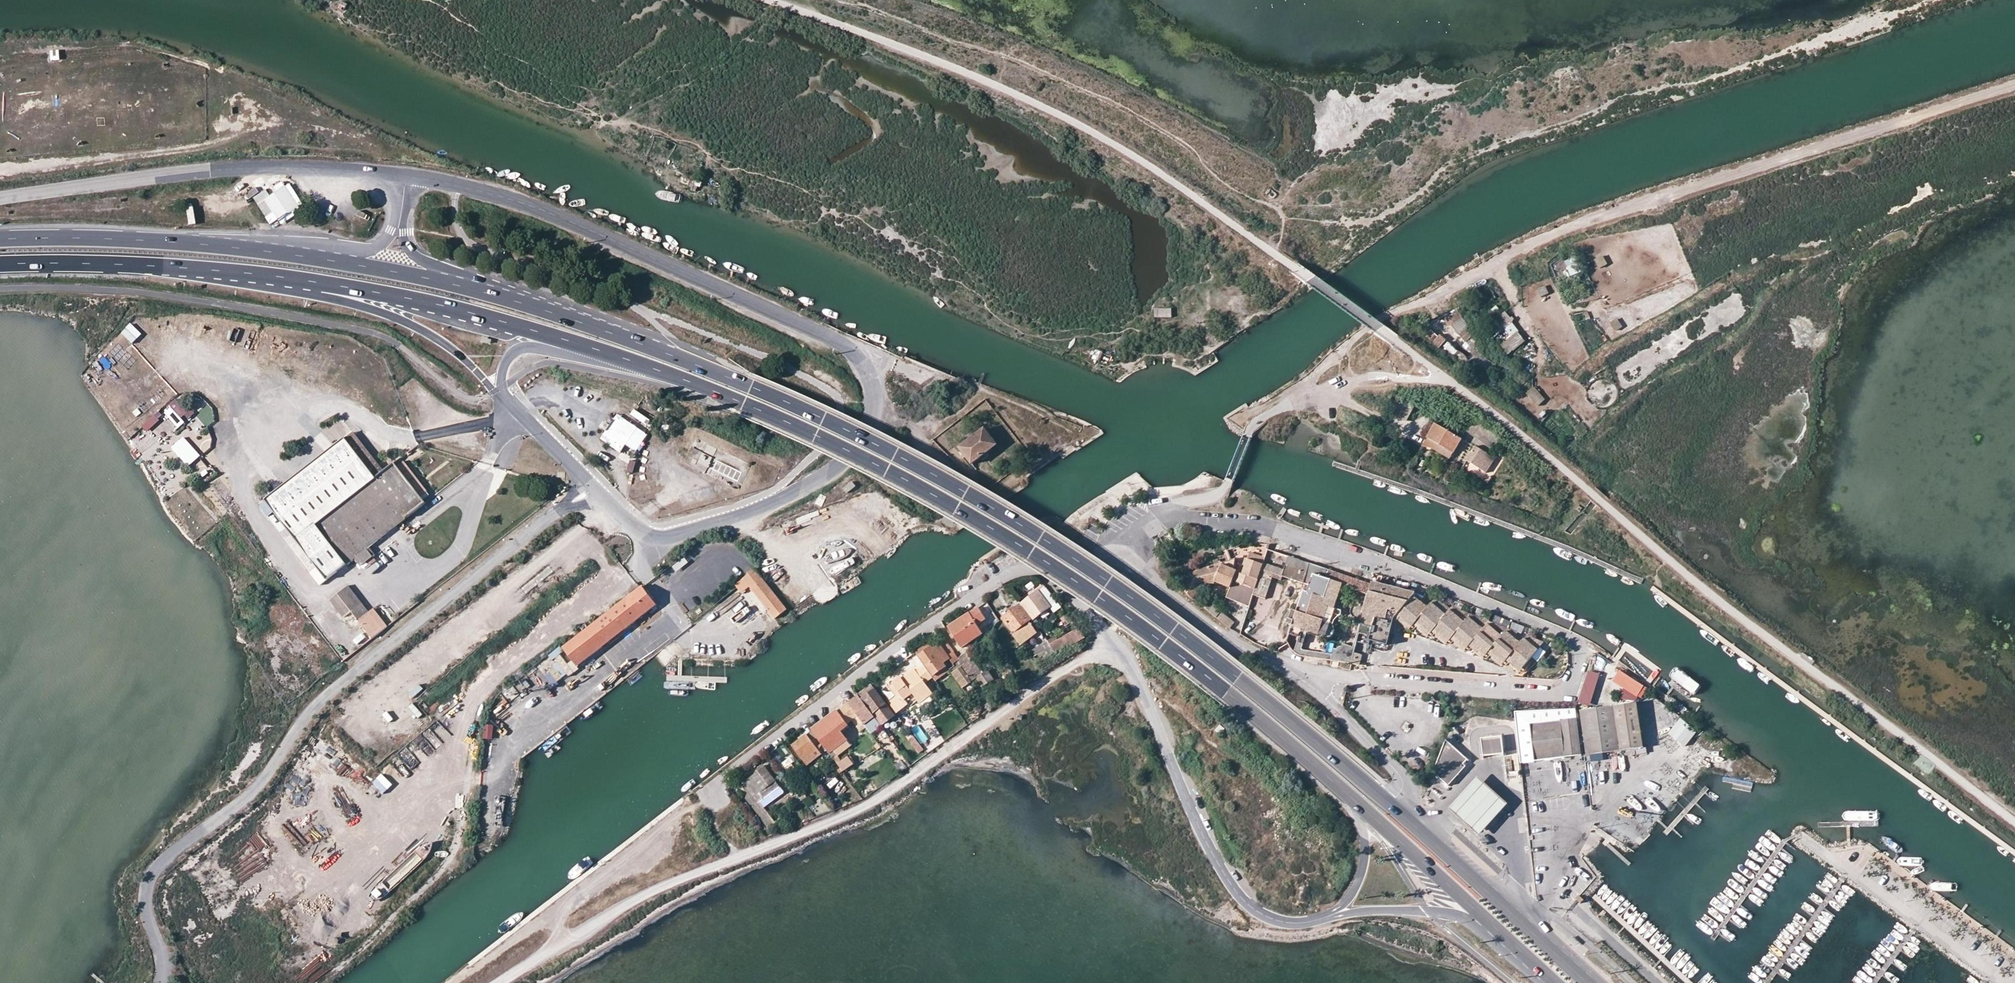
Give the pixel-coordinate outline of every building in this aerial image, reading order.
[(47,49),(48,55),(63,54),(63,48),(62,47),(62,41),(55,41),(54,42),(51,42),(51,48),(47,49)] [(683,180),(683,181),(688,183),(688,185),(691,186),(690,189),(696,192),(700,181),(701,180),(681,173),(679,179),(683,180)] [(286,186),(266,199),(279,219),(299,206),(286,186)] [(1598,267),(1606,264),(1603,255),(1594,258),(1598,267)] [(1559,260),(1550,264),(1554,272),(1562,268),(1559,260)] [(1539,296),(1548,292),(1544,285),(1536,288),(1539,296)] [(1436,305),(1441,315),(1455,309),(1452,299),(1436,305)] [(1155,307),(1155,316),(1172,317),(1173,307),(1155,307)] [(1506,310),(1496,318),(1504,327),(1513,319),(1506,310)] [(1616,318),(1609,322),(1614,331),(1621,327),(1616,318)] [(1507,328),(1512,335),(1501,344),(1507,352),(1525,339),(1514,323),(1507,328)] [(1440,348),(1446,338),(1438,334),(1433,344),(1440,348)] [(110,346),(96,359),(101,364),(115,352),(110,346)] [(1534,385),(1526,392),(1538,406),(1546,399),(1534,385)] [(162,408),(178,428),(193,416),(176,396),(162,408)] [(1448,409),(1451,405),(1443,400),(1444,399),(1440,396),(1436,402),(1448,409)] [(617,413),(601,438),(621,451),(626,443),(637,451),(649,432),(617,413)] [(1477,421),(1468,432),(1493,451),(1502,440),(1477,421)] [(1437,424),(1428,438),(1435,442),(1455,454),(1463,440),(1454,434),(1442,427),(1437,424)] [(971,463),(996,445),(984,429),(960,448),(965,454),(962,456),(972,469),(975,467),(971,463)] [(706,473),(718,447),(697,437),(684,462),(706,473)] [(376,477),(346,438),(261,505),(268,515),(274,511),(297,539),(376,477)] [(1455,454),(1435,442),(1431,448),(1452,459),(1455,454)] [(1472,449),(1465,459),(1479,468),(1488,471),(1496,458),(1485,452),(1476,447),(1474,450),(1472,449)] [(300,468),(312,460),(309,455),(297,464),(300,468)] [(630,459),(627,470),(633,472),(636,461),(630,459)] [(422,495),(428,490),(405,460),(398,466),(422,495)] [(395,462),(376,477),(407,518),(426,501),(422,495),(398,466),(395,462)] [(407,518),(376,477),(297,539),(318,566),(328,579),(345,566),(355,558),(370,546),(407,518)] [(706,497),(714,496),(713,487),(705,488),(706,497)] [(697,502),(696,493),(683,494),(684,503),(697,502)] [(1091,523),(1087,529),(1098,536),(1102,529),(1091,523)] [(376,553),(370,546),(355,558),(361,565),(376,553)] [(1250,605),(1254,594),(1265,561),(1267,555),(1251,550),(1251,552),(1244,571),(1238,569),(1236,571),(1231,585),(1227,597),(1250,605)] [(1299,579),(1306,582),(1302,596),(1297,595),(1296,595),(1293,596),(1292,598),(1283,625),(1291,628),(1293,624),(1298,626),(1319,633),(1324,619),(1328,621),(1333,605),(1335,605),(1339,594),(1337,594),(1344,573),(1330,568),(1328,573),(1323,572),(1325,567),(1311,562),(1290,554),(1286,568),(1265,561),(1254,594),(1267,598),(1273,581),(1274,575),(1282,578),(1283,574),(1299,579)] [(1194,595),(1204,581),(1215,579),(1231,585),(1236,571),(1236,567),(1236,556),(1215,563),(1189,571),(1185,588),(1194,595)] [(674,573),(681,566),(677,562),(670,569),(674,573)] [(756,568),(743,577),(775,618),(788,608),(756,568)] [(1339,594),(1342,596),(1349,575),(1344,573),(1337,594),(1339,594)] [(1297,595),(1302,596),(1306,582),(1299,579),(1293,596),(1296,595),(1297,595)] [(1356,645),(1357,641),(1372,582),(1366,580),(1350,644),(1356,645)] [(1267,598),(1272,600),(1281,598),(1286,597),(1289,586),(1280,583),(1273,581),(1267,598)] [(1390,634),(1393,634),(1397,619),(1409,629),(1414,624),(1428,635),(1431,630),(1447,642),(1450,638),(1465,650),(1469,645),(1483,656),(1486,652),(1501,663),(1505,659),(1519,670),(1537,647),(1523,636),(1519,640),(1504,629),(1501,633),(1486,622),(1483,626),(1468,615),(1464,619),(1449,608),(1445,612),(1431,601),(1427,606),(1413,594),(1415,592),(1372,581),(1372,582),(1357,641),(1369,643),(1370,639),(1387,643),(1390,634)] [(657,604),(643,585),(640,587),(571,641),(563,647),(577,666),(657,604)] [(1056,600),(1044,585),(1021,602),(1032,618),(1056,600)] [(344,588),(338,592),(372,637),(379,631),(383,628),(380,624),(370,611),(369,610),(364,613),(344,588)] [(338,592),(326,602),(339,620),(346,615),(367,641),(372,637),(338,592)] [(1261,625),(1267,610),(1251,604),(1246,619),(1261,625)] [(1011,633),(1020,645),(1037,632),(1027,620),(1029,618),(1019,605),(1003,617),(1013,631),(1011,633)] [(1331,633),(1332,631),(1334,627),(1334,624),(1335,621),(1335,619),(1335,617),(1338,612),(1338,610),(1338,608),(1338,607),(1335,605),(1333,605),(1328,621),(1324,619),(1319,633),(1325,635),(1327,635),(1329,634),(1331,633)] [(375,607),(370,611),(380,624),(385,620),(375,607)] [(970,613),(968,612),(948,626),(962,646),(982,634),(976,624),(985,618),(978,608),(970,613)] [(1334,658),(1334,653),(1301,648),(1297,643),(1295,641),(1294,638),(1298,626),(1293,624),(1291,628),(1290,633),(1289,636),(1289,639),(1290,642),(1292,647),(1294,649),(1299,652),(1302,653),(1311,655),(1334,658)] [(1049,643),(1050,643),(1056,653),(1068,646),(1062,636),(1049,643)] [(916,651),(925,664),(932,675),(935,680),(949,670),(944,663),(950,658),(951,658),(949,654),(948,653),(953,650),(946,639),(932,648),(928,642),(916,651)] [(1032,649),(1035,654),(1043,649),(1049,657),(1056,653),(1050,643),(1049,643),(1047,640),(1032,649)] [(1340,646),(1339,648),(1335,648),(1334,653),(1334,658),(1352,661),(1354,652),(1356,645),(1350,644),(1345,643),(1344,645),(1343,646),(1340,646)] [(949,654),(951,658),(950,658),(953,663),(959,658),(953,650),(948,653),(949,654)] [(967,652),(959,658),(953,663),(948,667),(963,688),(972,683),(970,680),(976,677),(980,684),(982,686),(994,678),(985,667),(980,670),(967,652)] [(1363,654),(1354,652),(1352,661),(1361,662),(1363,654)] [(549,668),(558,680),(568,673),(558,661),(549,668)] [(901,674),(899,676),(916,698),(918,700),(931,690),(925,681),(932,675),(925,664),(916,670),(913,673),(911,669),(902,676),(901,674)] [(1649,687),(1621,669),(1614,680),(1642,698),(1649,687)] [(1600,673),(1588,670),(1579,702),(1591,705),(1600,673)] [(888,685),(895,694),(887,700),(895,711),(908,701),(910,703),(916,698),(899,676),(888,685)] [(871,684),(858,695),(876,718),(879,716),(882,720),(893,712),(886,703),(887,703),(871,684)] [(858,695),(847,703),(858,716),(862,722),(866,727),(868,729),(878,722),(876,718),(858,695)] [(837,754),(851,743),(841,731),(848,726),(847,723),(852,720),(857,726),(862,722),(858,716),(847,703),(812,729),(823,743),(840,766),(843,770),(853,764),(847,756),(841,759),(837,754)] [(1642,748),(1636,703),(1580,710),(1586,755),(1642,748)] [(876,718),(878,722),(884,729),(887,727),(882,720),(879,716),(876,718)] [(1577,718),(1530,724),(1534,761),(1581,756),(1577,718)] [(1681,721),(1669,736),(1685,750),(1698,734),(1681,721)] [(866,727),(862,722),(857,726),(860,731),(866,727)] [(920,724),(913,727),(919,742),(926,739),(920,724)] [(909,728),(903,732),(908,739),(914,735),(909,728)] [(806,764),(821,754),(819,750),(823,743),(812,729),(811,730),(792,744),(806,764)] [(1505,753),(1503,735),(1483,736),(1484,755),(1505,753)] [(1707,749),(1711,744),(1699,736),(1695,741),(1707,749)] [(1447,738),(1443,747),(1435,771),(1450,785),(1459,774),(1458,771),(1469,759),(1447,738)] [(895,764),(902,772),(909,767),(903,758),(895,764)] [(1586,764),(1578,765),(1578,760),(1564,761),(1565,776),(1586,774),(1586,764)] [(797,767),(795,762),(785,768),(788,773),(797,767)] [(753,797),(758,793),(775,781),(765,766),(742,783),(753,797)] [(1450,804),(1448,806),(1477,833),(1480,830),(1488,822),(1499,810),(1505,804),(1506,802),(1476,775),(1475,777),(1469,783),(1457,796),(1450,804)] [(410,781),(400,790),(405,794),(414,786),(410,781)] [(762,799),(764,798),(779,786),(775,781),(758,793),(762,799)] [(758,793),(753,797),(771,822),(779,817),(764,798),(762,799),(758,793)] [(822,798),(808,805),(814,816),(828,810),(822,798)] [(389,809),(399,819),(409,809),(400,799),(389,809)] [(370,890),(374,899),(389,891),(385,883),(370,890)]
